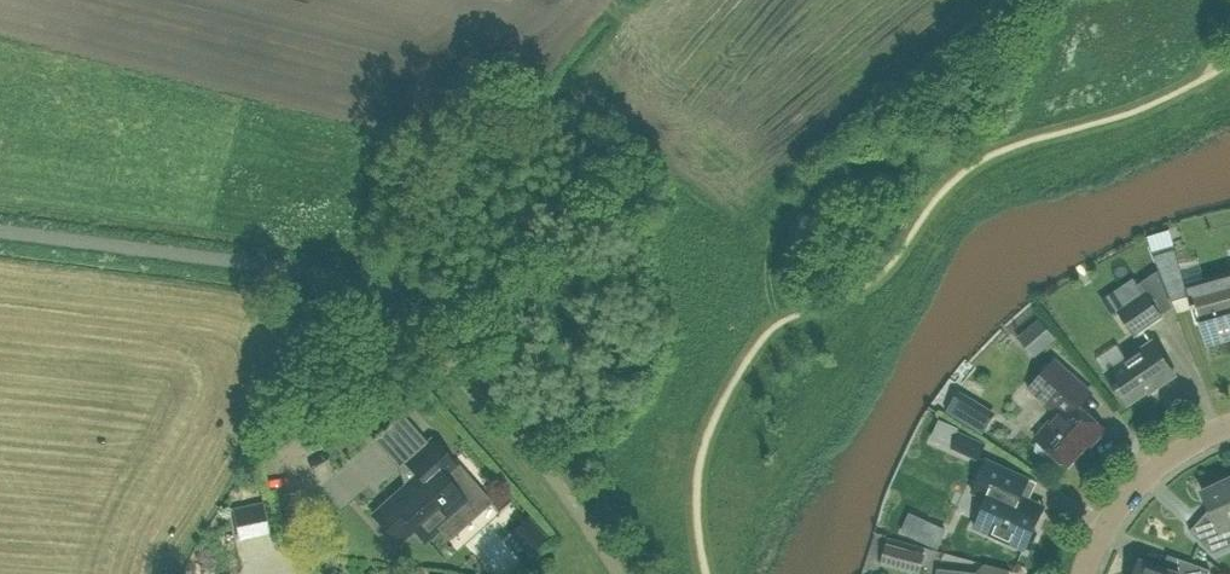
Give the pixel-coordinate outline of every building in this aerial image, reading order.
[(1170,230),(1148,236),(1154,255),(1176,249),(1170,230)] [(1185,284),(1192,309),(1197,308),(1201,322),(1200,322),(1207,347),(1229,340),(1229,272),(1185,284)] [(1146,292),(1116,312),(1136,338),(1164,319),(1146,292)] [(1042,351),(1057,339),(1040,318),(1025,331),(1042,351)] [(1157,388),(1176,375),(1153,341),(1107,373),(1118,390),(1120,388),(1130,403),(1155,386),(1157,388)] [(1105,430),(1079,407),(1091,393),(1085,387),(1056,361),(1031,389),(1055,410),(1055,418),(1037,438),(1038,440),(1036,450),(1044,458),(1055,454),(1068,466),(1087,444),(1089,447),(1105,430)] [(946,411),(964,422),(984,434),(994,418),(974,406),(956,395),(946,411)] [(387,453),(412,430),(401,417),(403,415),(402,414),(373,440),(374,441),(375,440),(387,453)] [(940,421),(932,439),(950,447),(958,429),(940,421)] [(978,461),(986,445),(959,432),(950,449),(978,461)] [(425,542),(468,504),(439,472),(451,461),(432,439),(406,463),(417,475),(373,514),(398,543),(414,529),(425,542)] [(987,460),(975,486),(990,492),(978,521),(983,523),(986,531),(986,533),(1025,551),(1027,547),(1030,548),(1037,533),(1034,532),(1043,512),(1027,505),(1025,499),(1026,498),(1022,496),(1030,479),(987,460)] [(1203,492),(1211,508),(1190,531),(1215,553),(1229,546),(1229,479),(1203,492)] [(251,540),(281,530),(269,496),(239,507),(251,540)] [(911,514),(902,532),(938,548),(946,530),(911,514)] [(202,548),(205,567),(224,563),(221,544),(202,548)] [(887,544),(882,564),(919,573),(921,573),(926,554),(887,544)] [(1210,570),(1176,558),(1171,571),(1141,561),(1139,565),(1134,567),(1132,573),(1133,573),(1209,573),(1210,570)]
